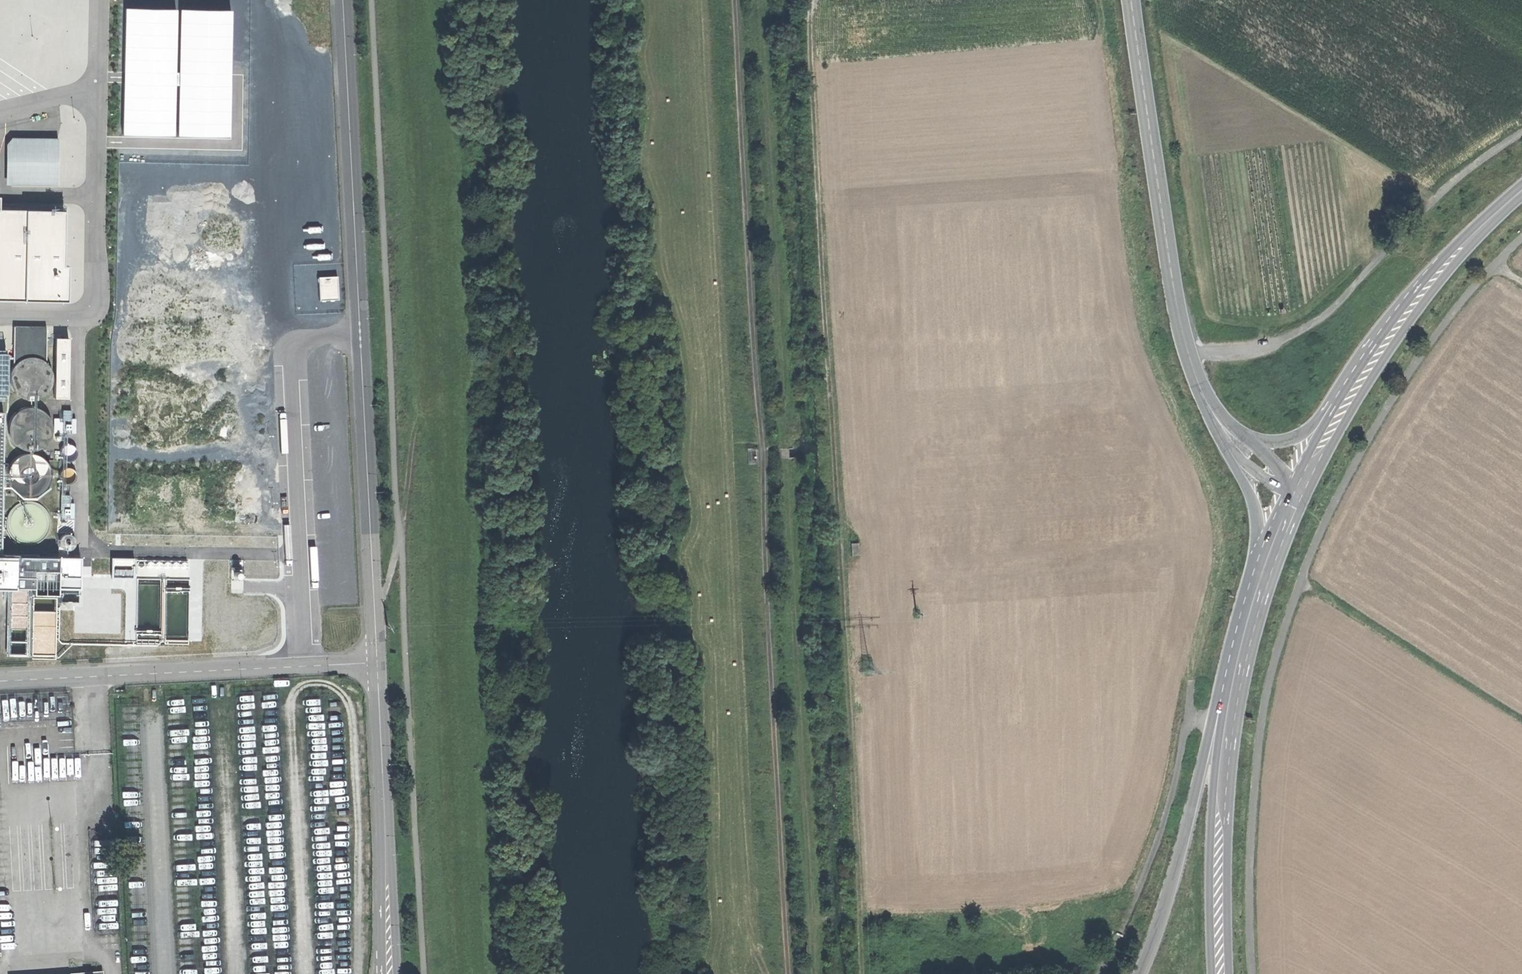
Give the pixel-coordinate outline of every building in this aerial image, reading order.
[(10,137),(10,184),(57,184),(57,138),(10,137)] [(64,297),(64,256),(58,256),(59,208),(0,208),(0,296),(64,297)] [(320,298),(339,296),(338,273),(318,275),(320,298)] [(12,364),(11,366),(8,373),(8,380),(9,387),(13,393),(18,397),(25,400),(32,400),(39,399),(45,395),(49,390),(52,383),(52,376),(51,369),(47,363),(45,361),(45,327),(12,326),(12,364)] [(12,412),(10,416),(7,422),(7,430),(9,438),(13,443),(19,448),(27,450),(36,449),(43,446),(46,442),(51,434),(52,426),(51,421),(48,415),(43,410),(37,406),(29,405),(22,406),(19,408),(15,410),(12,412)] [(13,458),(9,463),(6,469),(5,475),(7,481),(10,487),(14,492),(19,495),(26,497),(32,496),(38,494),(43,491),(47,486),(50,480),(51,473),(49,467),(46,461),(42,457),(37,453),(30,452),(24,452),(18,454),(13,458)] [(58,477),(59,480),(57,482),(57,491),(69,490),(69,483),(72,482),(74,479),(75,477),(75,474),(74,471),(73,469),(70,467),(67,466),(65,466),(62,467),(60,469),(58,472),(58,474),(58,477)] [(11,505),(7,510),(5,516),(4,523),(5,529),(8,535),(13,539),(18,543),(24,544),(31,544),(37,542),(42,538),(46,533),(48,527),(49,521),(48,515),(45,509),(41,504),(35,501),(29,499),(22,500),(16,502),(11,505)] [(14,555),(13,586),(32,586),(31,593),(56,593),(56,556),(14,555)] [(182,577),(182,579),(191,578),(190,556),(169,557),(170,578),(182,577)] [(134,558),(112,558),(112,572),(135,572),(134,558)] [(137,577),(137,637),(192,636),(192,619),(183,619),(183,617),(173,617),(173,613),(167,613),(167,602),(151,602),(151,577),(137,577)] [(6,585),(6,590),(9,590),(8,655),(55,655),(56,593),(31,593),(32,586),(13,586),(6,585)]
